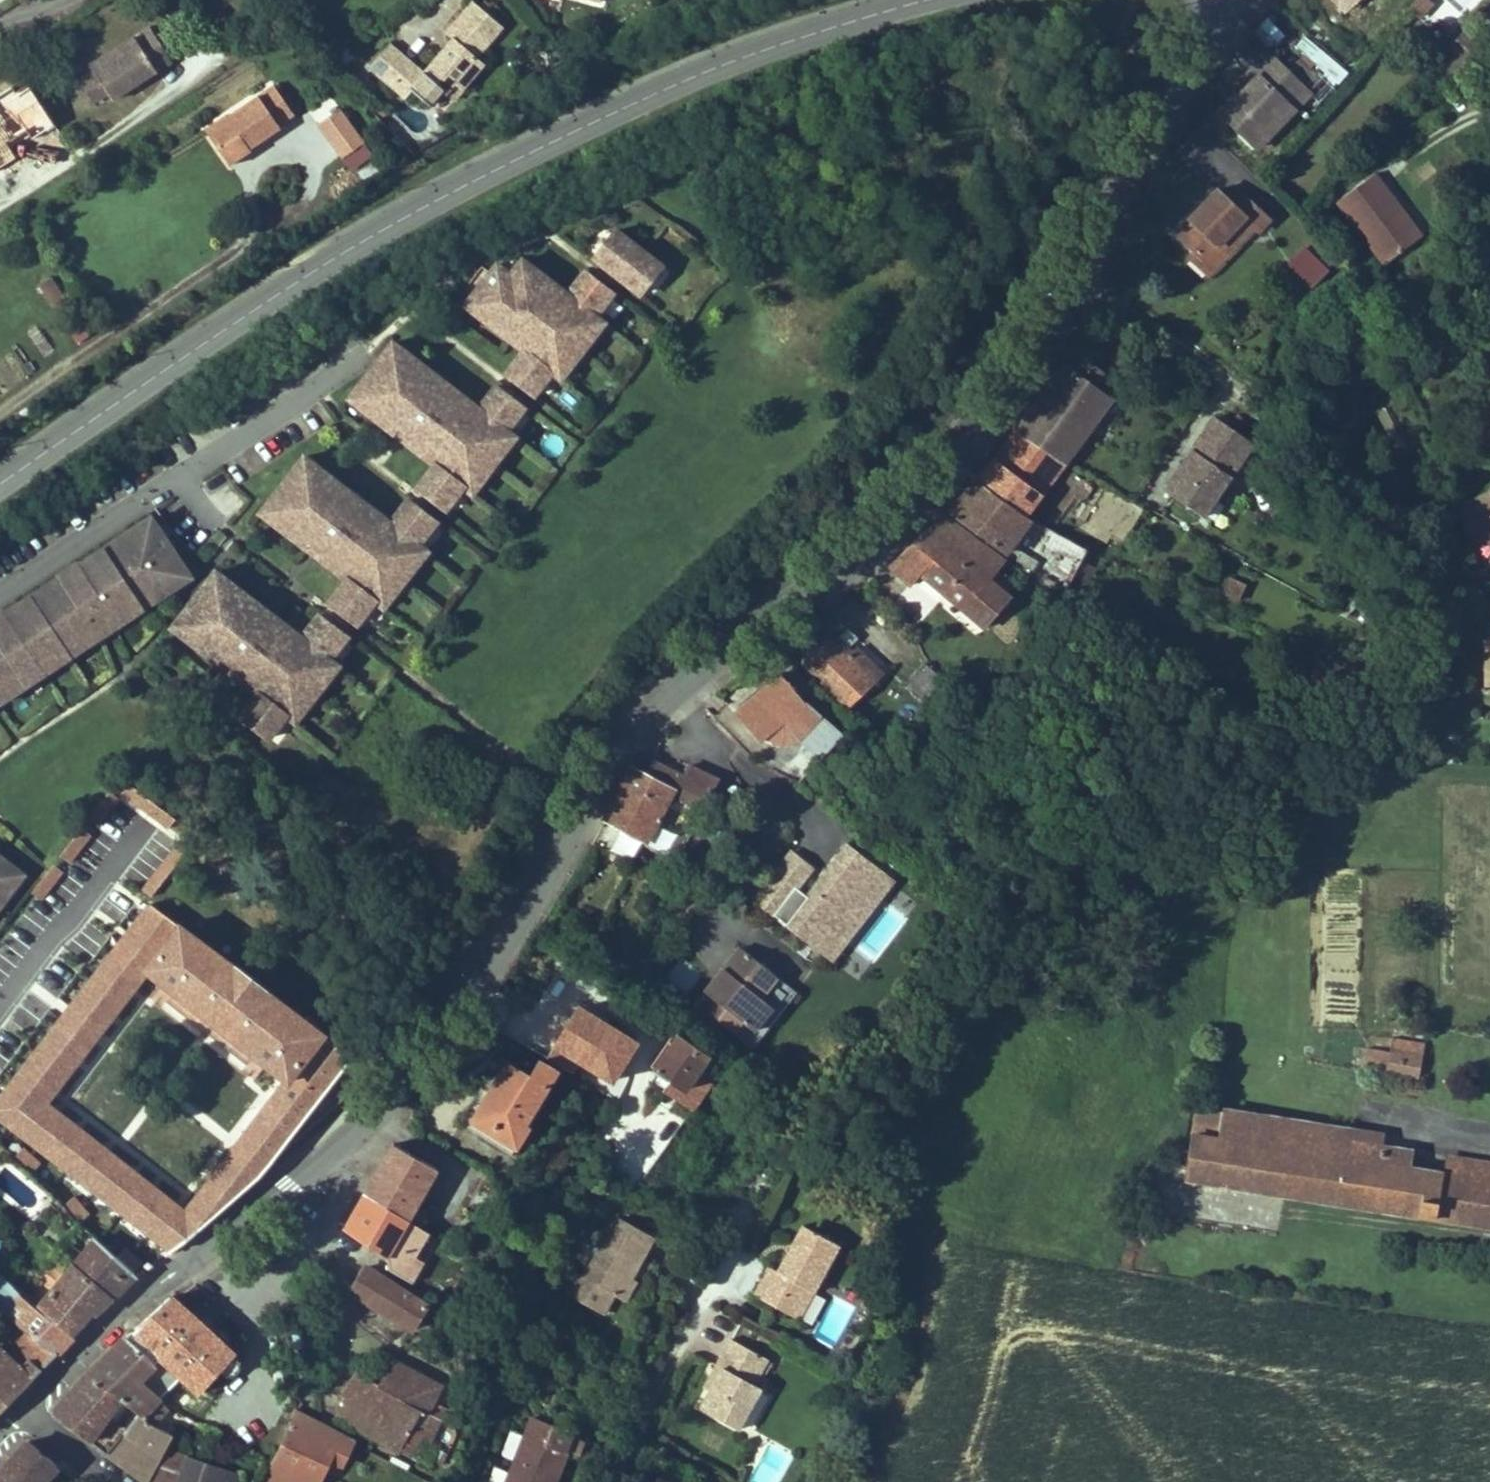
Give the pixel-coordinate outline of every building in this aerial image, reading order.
[(1332,0),(1313,0),(1333,20),(1343,12),(1332,0)] [(1343,12),(1355,0),(1332,0),(1343,12)] [(1410,8),(1422,18),(1433,3),(1430,0),(1416,0),(1410,8)] [(440,53),(424,72),(390,44),(369,68),(393,89),(400,80),(411,89),(430,105),(443,91),(447,94),(456,84),(463,90),(484,65),(476,58),(503,26),(473,1),(447,32),(454,38),(448,44),(453,49),(446,57),(440,53)] [(1275,49),(1287,33),(1267,18),(1254,34),(1275,49)] [(1471,76),(1488,58),(1469,40),(1478,32),(1469,25),(1444,51),(1471,76)] [(139,83),(172,62),(150,27),(91,65),(95,72),(108,93),(113,100),(133,87),(130,82),(136,78),(139,83)] [(448,44),(440,53),(446,57),(453,49),(448,44)] [(1249,140),(1273,116),(1281,124),(1310,94),(1274,60),(1247,87),(1222,113),(1249,140)] [(93,103),(108,93),(95,72),(80,81),(93,103)] [(130,82),(133,87),(139,83),(136,78),(130,82)] [(400,80),(393,89),(404,98),(411,89),(400,80)] [(456,84),(447,94),(454,101),(463,90),(456,84)] [(250,149),(281,127),(279,125),(295,115),(274,85),(228,116),(227,115),(205,129),(230,165),(252,150),(250,149)] [(353,127),(340,108),(318,124),(331,143),(353,127)] [(1273,116),(1249,140),(1257,147),(1281,124),(1273,116)] [(343,158),(365,142),(353,127),(331,143),(343,158)] [(1417,240),(1399,216),(1404,212),(1375,173),(1338,202),(1385,265),(1417,240)] [(1215,269),(1255,227),(1258,230),(1269,219),(1236,188),(1227,198),(1221,193),(1212,203),(1208,199),(1197,210),(1176,232),(1196,251),(1215,269)] [(1217,189),(1208,199),(1212,203),(1221,193),(1217,189)] [(1060,205),(1056,211),(1062,215),(1065,209),(1060,205)] [(1422,236),(1404,212),(1399,216),(1417,240),(1422,236)] [(662,266),(616,230),(594,258),(640,294),(662,266)] [(1328,269),(1305,248),(1289,265),(1312,286),(1328,269)] [(1215,269),(1196,251),(1190,257),(1209,276),(1215,269)] [(605,322),(597,315),(614,293),(586,271),(568,294),(523,259),(511,274),(498,263),(466,305),(489,323),(496,314),(506,322),(500,331),(525,350),(507,373),(536,395),(553,372),(562,379),(605,322)] [(53,277),(39,284),(50,307),(65,300),(53,277)] [(506,322),(496,314),(489,323),(500,331),(506,322)] [(507,430),(525,408),(497,386),(479,409),(443,380),(436,388),(409,367),(415,359),(393,342),(357,389),(371,399),(363,409),(435,465),(418,487),(446,509),(463,487),(472,494),(516,437),(507,430)] [(1063,463),(1112,398),(1095,386),(1105,372),(1073,348),(1065,364),(1017,431),(1063,463)] [(443,380),(415,359),(409,367),(436,388),(443,380)] [(371,399),(357,389),(350,398),(363,409),(371,399)] [(1216,496),(1253,442),(1216,417),(1166,491),(1195,511),(1208,491),(1216,496)] [(1026,514),(1063,463),(1017,431),(996,459),(977,482),(1026,514)] [(419,544),(436,522),(408,500),(391,523),(354,494),(348,502),(320,481),(327,473),(305,456),(269,503),(282,513),(275,523),(347,579),(330,601),(358,623),(375,601),(384,607),(427,551),(419,544)] [(327,473),(320,481),(348,502),(354,494),(327,473)] [(1038,561),(1011,545),(1030,518),(977,482),(968,494),(948,512),(1005,553),(1033,570),(1038,561)] [(1202,516),(1216,496),(1208,491),(1195,511),(1202,516)] [(1079,516),(1087,503),(1078,497),(1070,510),(1079,516)] [(282,513),(269,503),(261,513),(275,523),(282,513)] [(1005,559),(945,515),(922,536),(890,564),(913,584),(923,573),(986,626),(1010,598),(1006,595),(1012,586),(995,572),(1000,566),(1005,559)] [(24,687),(18,677),(29,671),(36,682),(48,675),(46,673),(41,664),(93,631),(98,639),(133,616),(127,607),(151,592),(157,601),(192,578),(153,518),(82,564),(81,562),(58,576),(60,579),(8,613),(6,610),(0,614),(0,702),(24,687)] [(1088,550),(1055,532),(1035,571),(1067,590),(1088,550)] [(1017,580),(1000,566),(995,572),(1012,586),(1017,580)] [(339,666),(330,659),(348,637),(320,615),(302,637),(266,609),(260,617),(232,596),(238,588),(216,571),(173,627),(184,636),(191,626),(203,635),(195,644),(259,693),(241,716),(269,738),(286,715),(295,722),(339,666)] [(1231,596),(1234,588),(1227,585),(1223,592),(1231,596)] [(266,609),(238,588),(232,596),(260,617),(266,609)] [(133,616),(157,601),(151,592),(127,607),(133,616)] [(203,635),(191,626),(184,636),(195,644),(203,635)] [(46,673),(98,639),(93,631),(41,664),(46,673)] [(849,707),(884,674),(857,648),(851,653),(833,635),(801,661),(849,707)] [(36,682),(29,671),(18,677),(24,687),(26,689),(36,682)] [(760,741),(766,737),(782,742),(799,739),(819,759),(843,733),(807,701),(805,703),(781,673),(755,694),(734,711),(748,727),(760,741)] [(713,790),(717,780),(688,766),(683,775),(654,761),(647,775),(632,767),(620,791),(605,820),(648,839),(672,792),(704,808),(713,812),(722,794),(713,790)] [(677,862),(682,853),(666,845),(650,876),(667,884),(677,862)] [(833,925),(865,883),(874,890),(886,875),(847,845),(808,896),(804,901),(793,893),(797,888),(776,872),(755,899),(823,951),(839,929),(833,925)] [(812,868),(791,853),(776,872),(797,888),(812,868)] [(24,874),(0,856),(0,870),(9,877),(0,889),(0,905),(24,874)] [(9,877),(0,870),(0,889),(9,877)] [(833,959),(893,880),(886,875),(874,890),(865,883),(833,925),(839,929),(823,951),(833,959)] [(808,896),(797,888),(793,893),(804,901),(808,896)] [(0,1100),(0,1115),(66,1167),(90,1136),(46,1103),(150,969),(289,1079),(186,1212),(138,1174),(115,1205),(173,1250),(190,1238),(260,1177),(282,1150),(354,1057),(152,903),(0,1100)] [(1325,933),(1323,1021),(1352,1022),(1354,934),(1325,933)] [(718,976),(706,991),(713,997),(727,1009),(718,1020),(753,1047),(797,993),(741,947),(731,960),(732,974),(725,982),(718,976)] [(725,982),(732,974),(731,960),(718,976),(725,982)] [(727,1009),(713,997),(704,1008),(718,1020),(727,1009)] [(594,1012),(581,1033),(586,1036),(600,1016),(594,1012)] [(569,1051),(613,1080),(639,1042),(600,1016),(586,1036),(581,1033),(569,1051)] [(1422,1057),(1425,1043),(1392,1037),(1390,1052),(1422,1057)] [(722,1070),(707,1059),(710,1054),(698,1045),(695,1050),(677,1039),(658,1067),(688,1088),(699,1071),(714,1081),(722,1070)] [(1419,1077),(1422,1057),(1390,1052),(1368,1048),(1364,1068),(1419,1077)] [(527,1124),(559,1069),(542,1059),(532,1075),(509,1062),(493,1090),(475,1120),(519,1146),(530,1126),(527,1124)] [(493,1090),(485,1086),(471,1108),(462,1123),(514,1154),(519,1146),(475,1120),(493,1090)] [(1489,1225),(1489,1181),(1443,1173),(1411,1168),(1414,1153),(1361,1144),(1347,1142),(1349,1130),(1198,1106),(1186,1177),(1489,1225)] [(1349,1130),(1347,1142),(1361,1144),(1363,1131),(1349,1130)] [(411,1219),(440,1168),(396,1143),(383,1164),(388,1167),(382,1178),(377,1175),(367,1192),(411,1219)] [(1489,1181),(1489,1165),(1445,1158),(1443,1173),(1489,1181)] [(382,1178),(388,1167),(383,1164),(377,1175),(382,1178)] [(415,1256),(430,1230),(411,1219),(367,1192),(345,1230),(387,1258),(390,1270),(412,1284),(424,1261),(415,1256)] [(637,1269),(655,1236),(618,1216),(585,1277),(580,1275),(569,1295),(603,1314),(613,1294),(621,1298),(632,1278),(630,1277),(635,1268),(637,1269)] [(814,1292),(840,1245),(804,1225),(778,1271),(770,1266),(754,1295),(791,1315),(806,1287),(814,1292)] [(48,1298),(40,1307),(70,1334),(71,1333),(66,1328),(72,1321),(78,1326),(94,1309),(97,1311),(111,1298),(112,1299),(136,1275),(96,1239),(48,1298)] [(8,1281),(19,1269),(11,1261),(0,1274),(8,1281)] [(428,1307),(365,1268),(350,1291),(413,1330),(428,1307)] [(58,1351),(72,1336),(70,1334),(40,1307),(27,1298),(21,1294),(8,1281),(0,1274),(0,1309),(5,1313),(58,1351)] [(625,1300),(636,1280),(632,1278),(621,1298),(625,1300)] [(800,1319),(814,1292),(806,1287),(791,1315),(800,1319)] [(40,1307),(48,1298),(35,1288),(27,1298),(40,1307)] [(171,1296),(126,1337),(155,1363),(139,1379),(159,1398),(182,1375),(201,1392),(235,1355),(171,1296)] [(58,1351),(5,1313),(0,1318),(0,1412),(33,1379),(32,1378),(41,1368),(58,1351)] [(71,1333),(78,1326),(72,1321),(66,1328),(71,1333)] [(126,1337),(110,1352),(88,1374),(122,1398),(140,1413),(151,1423),(167,1406),(159,1398),(139,1379),(155,1363),(126,1337)] [(754,1384),(768,1359),(731,1339),(717,1365),(723,1368),(711,1390),(701,1408),(739,1429),(761,1388),(754,1384)] [(445,1421),(451,1409),(434,1401),(441,1385),(391,1361),(384,1373),(378,1384),(441,1419),(445,1421)] [(711,1390),(723,1368),(717,1365),(705,1387),(711,1390)] [(378,1384),(356,1371),(341,1394),(348,1398),(337,1414),(401,1450),(402,1448),(411,1452),(421,1434),(433,1440),(441,1419),(378,1384)] [(122,1398),(88,1374),(71,1394),(55,1413),(90,1441),(108,1454),(127,1430),(108,1416),(122,1398)] [(270,1465),(263,1477),(269,1479),(272,1481),(273,1479),(280,1481),(300,1481),(301,1480),(305,1481),(319,1481),(330,1458),(342,1465),(352,1442),(293,1411),(281,1443),(270,1465)] [(164,1449),(172,1434),(151,1423),(140,1413),(127,1430),(108,1454),(126,1467),(147,1481),(150,1478),(164,1449)] [(573,1433),(533,1417),(508,1481),(548,1481),(549,1479),(555,1481),(573,1433)] [(58,1465),(29,1441),(11,1462),(0,1474),(0,1481),(43,1481),(58,1465)] [(187,1457),(164,1449),(150,1478),(163,1481),(179,1481),(187,1457)] [(443,1464),(448,1452),(439,1449),(435,1461),(443,1464)] [(225,1470),(187,1457),(179,1481),(221,1481),(225,1470)] [(239,1475),(225,1470),(221,1481),(237,1481),(239,1475)]
